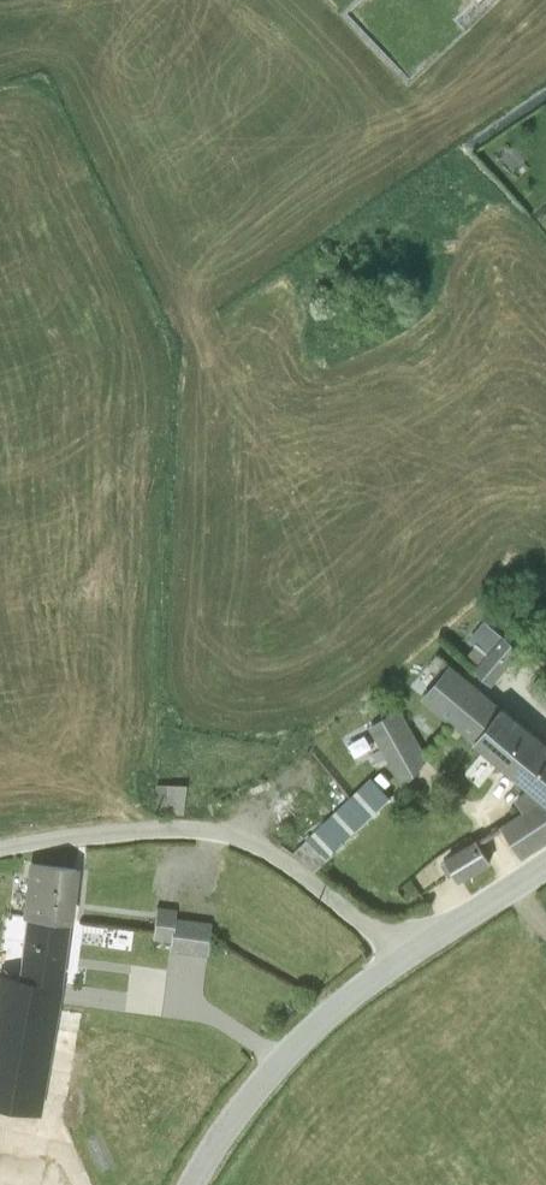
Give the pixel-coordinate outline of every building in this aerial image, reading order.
[(522,649),(504,634),(476,666),(493,681),(522,649)] [(452,662),(423,696),(528,784),(516,796),(524,807),(502,821),(523,854),(545,839),(545,738),(452,662)] [(529,687),(545,702),(545,672),(544,670),(529,687)] [(400,705),(369,723),(399,773),(430,755),(400,705)] [(389,794),(371,776),(296,848),(314,866),(389,794)] [(165,809),(166,780),(155,780),(154,801),(157,809),(165,809)] [(166,780),(165,809),(183,811),(185,780),(166,780)] [(478,835),(446,855),(462,879),(493,859),(478,835)] [(33,916),(70,919),(72,920),(78,864),(28,858),(22,915),(26,915),(33,916)] [(172,917),(174,908),(158,905),(153,939),(168,941),(172,917)] [(27,960),(33,916),(26,915),(19,958),(27,960)] [(62,982),(70,919),(33,916),(27,960),(2,956),(0,969),(0,973),(62,982)] [(207,920),(172,917),(169,948),(204,952),(207,920)] [(0,973),(0,1107),(39,1114),(62,982),(0,973)]
